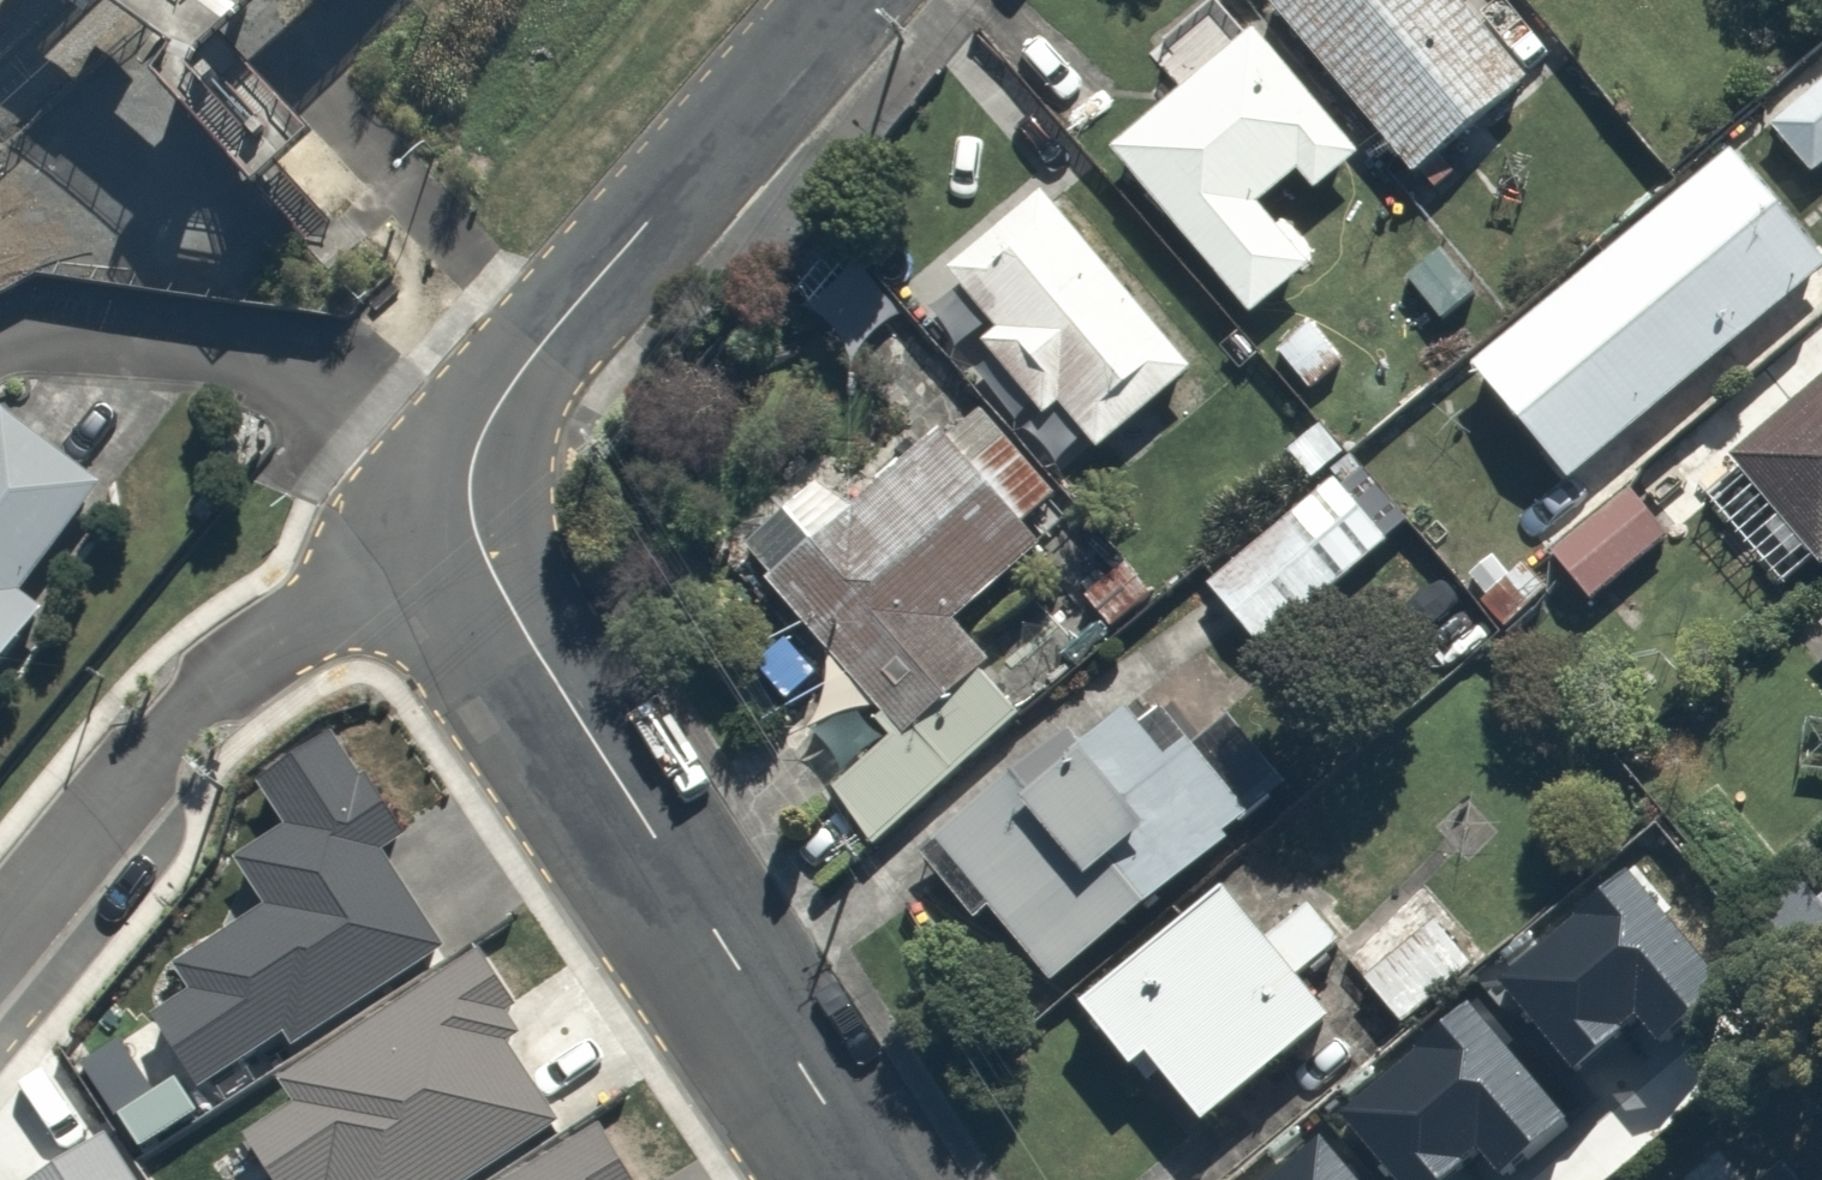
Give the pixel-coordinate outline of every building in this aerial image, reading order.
[(1269,6),(1417,179),(1422,175),(1438,194),(1457,177),(1443,160),(1532,84),(1460,0),(1275,0),(1269,6)] [(1318,196),(1365,158),(1260,34),(1115,154),(1256,321),(1316,271),(1263,210),(1301,177),(1318,196)] [(1775,129),(1816,178),(1821,173),(1821,90),(1775,129)] [(1821,276),(1821,260),(1734,154),(1474,370),(1572,487),(1821,276)] [(1197,374),(1045,194),(950,276),(1001,334),(985,348),(1049,423),(1063,410),(1103,456),(1197,374)] [(1480,294),(1445,252),(1410,281),(1445,323),(1480,294)] [(1346,364),(1313,324),(1281,351),(1314,391),(1346,364)] [(1732,463),(1778,517),(1769,525),(1791,551),(1800,542),(1821,567),(1821,386),(1732,463)] [(5,412),(0,418),(0,679),(49,614),(27,597),(108,488),(5,412)] [(994,665),(958,625),(1045,551),(1025,528),(1061,497),(985,413),(950,442),(945,435),(856,513),(828,485),(749,550),(775,579),(769,585),(886,717),(877,725),(892,741),(837,793),(877,852),(1026,717),(985,674),(994,665)] [(1632,493),(1555,558),(1595,605),(1672,540),(1632,493)] [(1263,652),(1344,584),(1290,521),(1209,588),(1263,652)] [(1114,632),(1182,573),(1153,541),(1086,600),(1114,632)] [(1129,713),(1085,751),(1072,736),(923,857),(977,925),(994,912),(1055,988),(1234,845),(1227,838),(1251,818),(1247,811),(1285,782),(1231,719),(1196,748),(1165,711),(1143,728),(1129,713)] [(296,1051),(450,951),(386,854),(410,839),(370,777),(365,780),(334,736),(260,785),(290,829),(239,862),(269,909),(178,969),(194,994),(155,1019),(201,1092),(287,1038),(296,1051)] [(1763,917),(1821,990),(1821,902),(1805,882),(1763,917)] [(1086,1011),(1136,1076),(1140,1073),(1151,1085),(1163,1075),(1209,1130),(1337,1024),(1301,980),(1344,946),(1314,911),(1271,944),(1230,892),(1086,1011)] [(1480,971),(1439,924),(1369,983),(1409,1031),(1480,971)] [(564,1126),(513,1047),(527,1038),(512,1016),(522,1010),(483,954),(284,1083),(298,1107),(249,1139),(276,1179),(481,1179),(564,1126)] [(1569,1089),(1482,1162),(1498,1179),(1620,1179),(1675,1133),(1639,1094),(1628,1104),(1600,1074),(1575,1097),(1569,1089)] [(1359,1106),(1268,1179),(1467,1179),(1468,1179),(1429,1135),(1442,1124),(1431,1111),(1390,1144),(1359,1106)] [(604,1128),(518,1179),(637,1179),(604,1128)] [(1786,1167),(1771,1179),(1796,1179),(1786,1167)]
